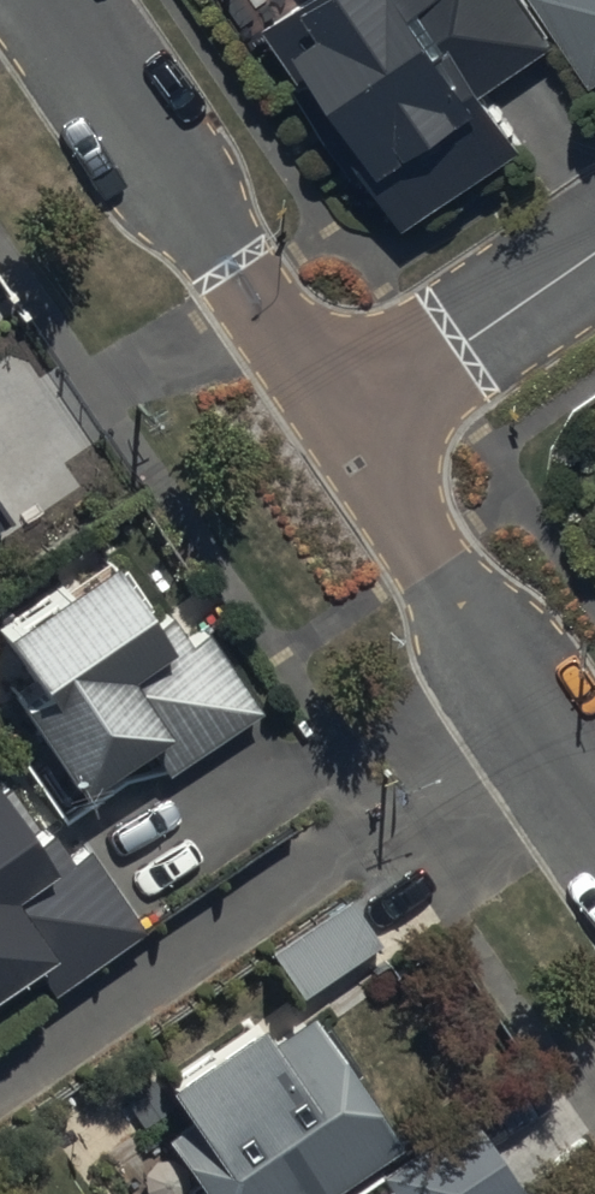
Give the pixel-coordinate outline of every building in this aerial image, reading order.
[(323,3),(271,38),(406,238),(523,160),(485,104),(554,58),(515,0),(321,0),(323,3)] [(594,100),(594,0),(528,0),(594,100)] [(14,538),(0,518),(0,547),(14,538)] [(210,649),(179,670),(116,576),(3,651),(35,700),(19,711),(87,812),(157,766),(170,785),(261,725),(210,649)] [(58,884),(0,797),(0,1004),(36,980),(49,999),(140,939),(89,863),(58,884)] [(266,955),(303,1010),(383,956),(347,901),(266,955)] [(405,1163),(315,1028),(154,1134),(194,1193),(359,1193),(405,1163)] [(386,1193),(518,1193),(476,1131),(385,1192),(386,1193)]
